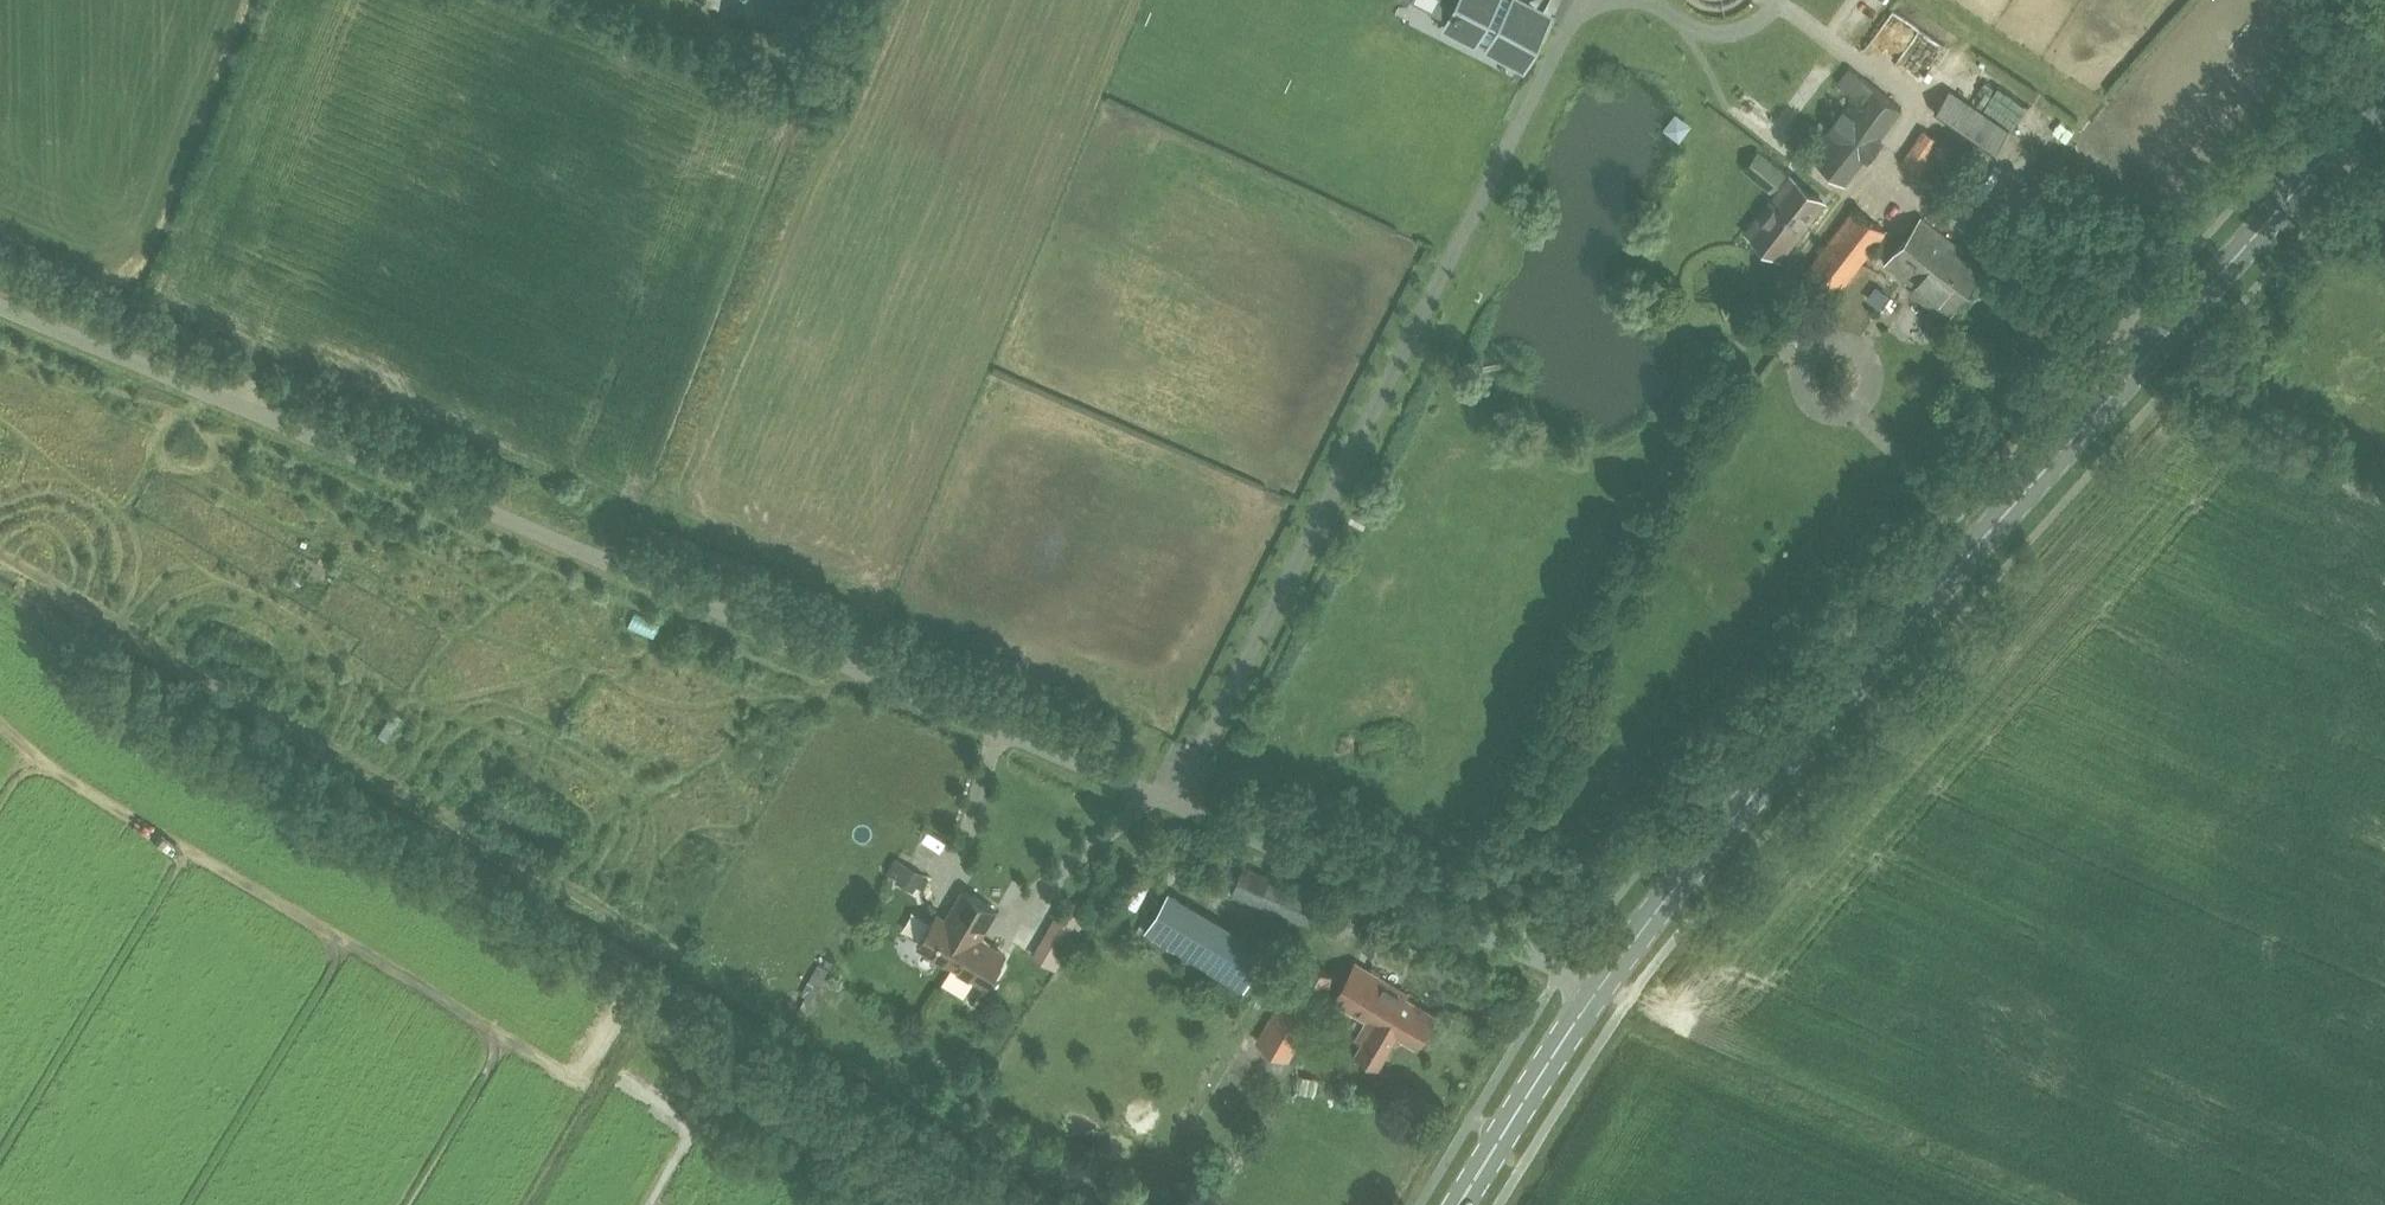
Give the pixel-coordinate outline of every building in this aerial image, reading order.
[(1545,18),(1510,0),(1463,0),(1465,1),(1462,8),(1460,7),(1457,13),(1459,14),(1456,20),(1525,55),(1545,18)] [(1971,90),(2024,121),(2037,98),(1985,67),(1971,90)] [(1902,107),(1851,68),(1839,83),(1855,96),(1809,156),(1845,183),(1902,107)] [(2019,126),(1952,97),(1944,115),(2011,144),(2019,126)] [(1923,177),(1945,143),(1923,129),(1900,162),(1923,177)] [(1759,149),(1743,169),(1772,192),(1788,172),(1759,149)] [(1824,201),(1792,176),(1752,228),(1785,253),(1824,201)] [(1886,230),(1856,207),(1809,267),(1840,290),(1886,230)] [(1923,217),(1887,263),(1924,292),(1931,283),(1957,303),(1983,271),(1956,251),(1947,244),(1951,239),(1923,217)] [(834,698),(850,684),(842,675),(826,689),(834,698)] [(1309,924),(1320,899),(1244,866),(1231,891),(1309,924)] [(1246,987),(1270,947),(1170,889),(1146,928),(1246,987)] [(964,931),(982,901),(964,890),(950,914),(951,916),(948,921),(938,915),(920,943),(931,950),(929,952),(941,959),(943,957),(955,964),(972,935),(964,931)] [(972,935),(955,964),(988,983),(991,978),(997,977),(1003,966),(1002,960),(1005,955),(979,939),(997,910),(982,901),(964,931),(972,935)] [(1048,929),(1033,954),(1059,969),(1073,944),(1061,937),(1048,929)] [(1314,1016),(1340,971),(1309,953),(1282,998),(1281,997),(1256,1039),(1289,1060),(1315,1017),(1314,1016)] [(1420,1046),(1438,1015),(1406,996),(1408,992),(1356,961),(1333,999),(1365,1018),(1354,1037),(1362,1043),(1357,1052),(1378,1065),(1398,1033),(1420,1046)]
